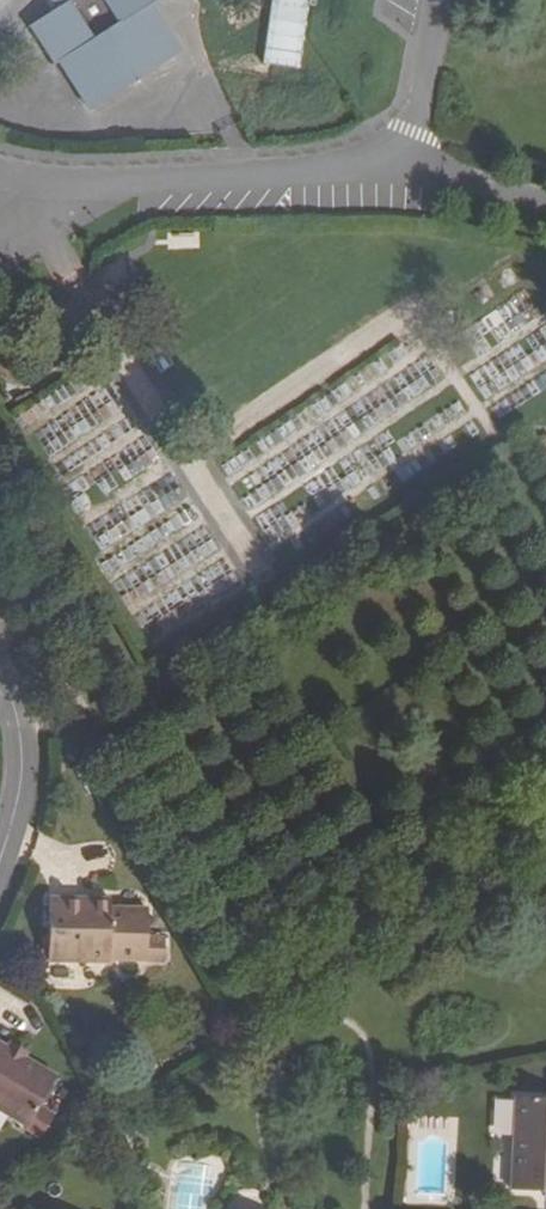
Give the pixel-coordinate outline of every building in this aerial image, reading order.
[(55,11),(28,27),(52,65),(58,61),(89,109),(180,49),(149,2),(152,0),(48,0),(55,11)] [(265,65),(303,70),(311,0),(272,0),(265,65)] [(165,938),(148,936),(148,910),(110,909),(111,901),(49,898),(47,962),(109,963),(109,960),(164,961),(165,938)] [(10,1041),(6,1047),(26,1059),(29,1052),(10,1041)] [(26,1059),(6,1047),(0,1044),(0,1109),(28,1126),(57,1077),(26,1059)] [(516,1098),(511,1191),(545,1192),(545,1099),(516,1098)]
